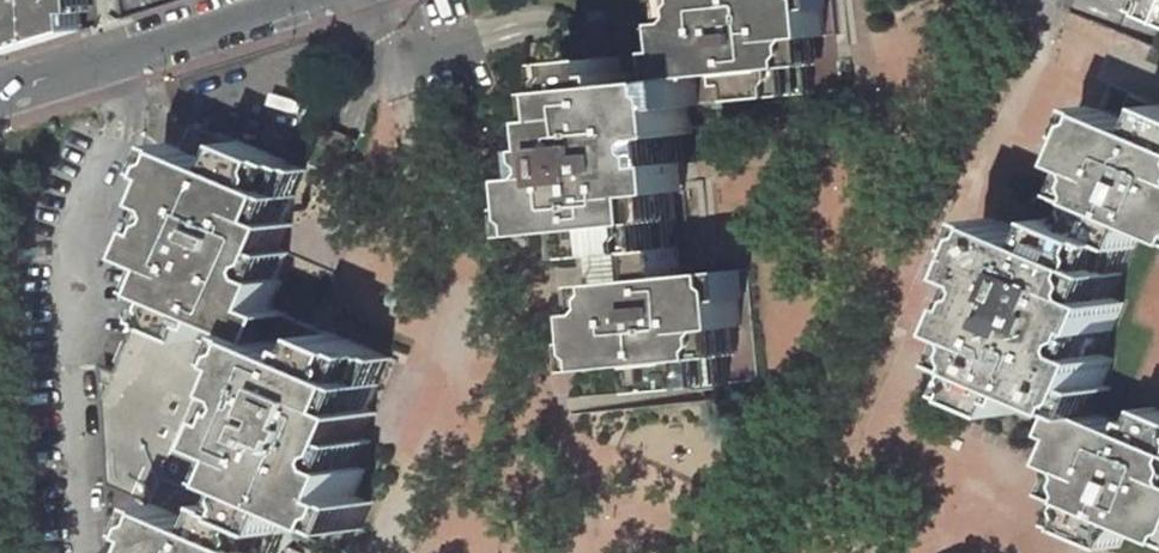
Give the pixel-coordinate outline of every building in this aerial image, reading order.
[(10,54),(87,31),(85,0),(6,0),(10,54)] [(665,50),(667,78),(680,77),(747,71),(751,99),(814,93),(810,64),(823,63),(819,33),(828,32),(824,0),(676,0),(676,19),(673,20),(676,49),(665,50)] [(1141,4),(1158,10),(1158,0),(1143,0),(1141,4)] [(616,54),(554,61),(560,118),(553,119),(556,147),(545,148),(547,177),(534,179),(539,236),(597,230),(603,286),(594,287),(597,316),(591,316),(597,374),(653,370),(655,395),(718,389),(718,385),(726,386),(725,362),(739,361),(735,332),(744,331),(737,276),(678,281),(668,195),(688,193),(686,165),(682,166),(679,136),(687,136),(680,77),(667,78),(619,83),(616,54)] [(1137,431),(1100,415),(1112,389),(1101,385),(1113,358),(1099,353),(1121,302),(1110,297),(1142,223),(1158,230),(1158,105),(1106,82),(1074,161),(1083,165),(1049,244),(1004,225),(981,275),(992,281),(970,329),(980,334),(957,387),(1018,413),(1030,386),(1075,406),(1065,432),(1074,435),(1062,464),(1072,469),(1051,516),(1121,547),(1133,523),(1158,534),(1158,411),(1153,408),(1147,423),(1141,421),(1137,431)] [(106,397),(107,417),(144,433),(123,486),(152,499),(130,552),(281,552),(304,500),(363,527),(375,499),(359,492),(370,466),(364,463),(375,437),(367,433),(377,408),(370,405),(392,350),(273,297),(284,274),(278,269),(288,243),(280,240),(290,215),(281,210),(304,160),(199,115),(189,139),(180,135),(169,162),(175,165),(163,190),(170,193),(148,245),(167,253),(106,397)] [(112,481),(123,486),(144,433),(107,417),(112,481)]
